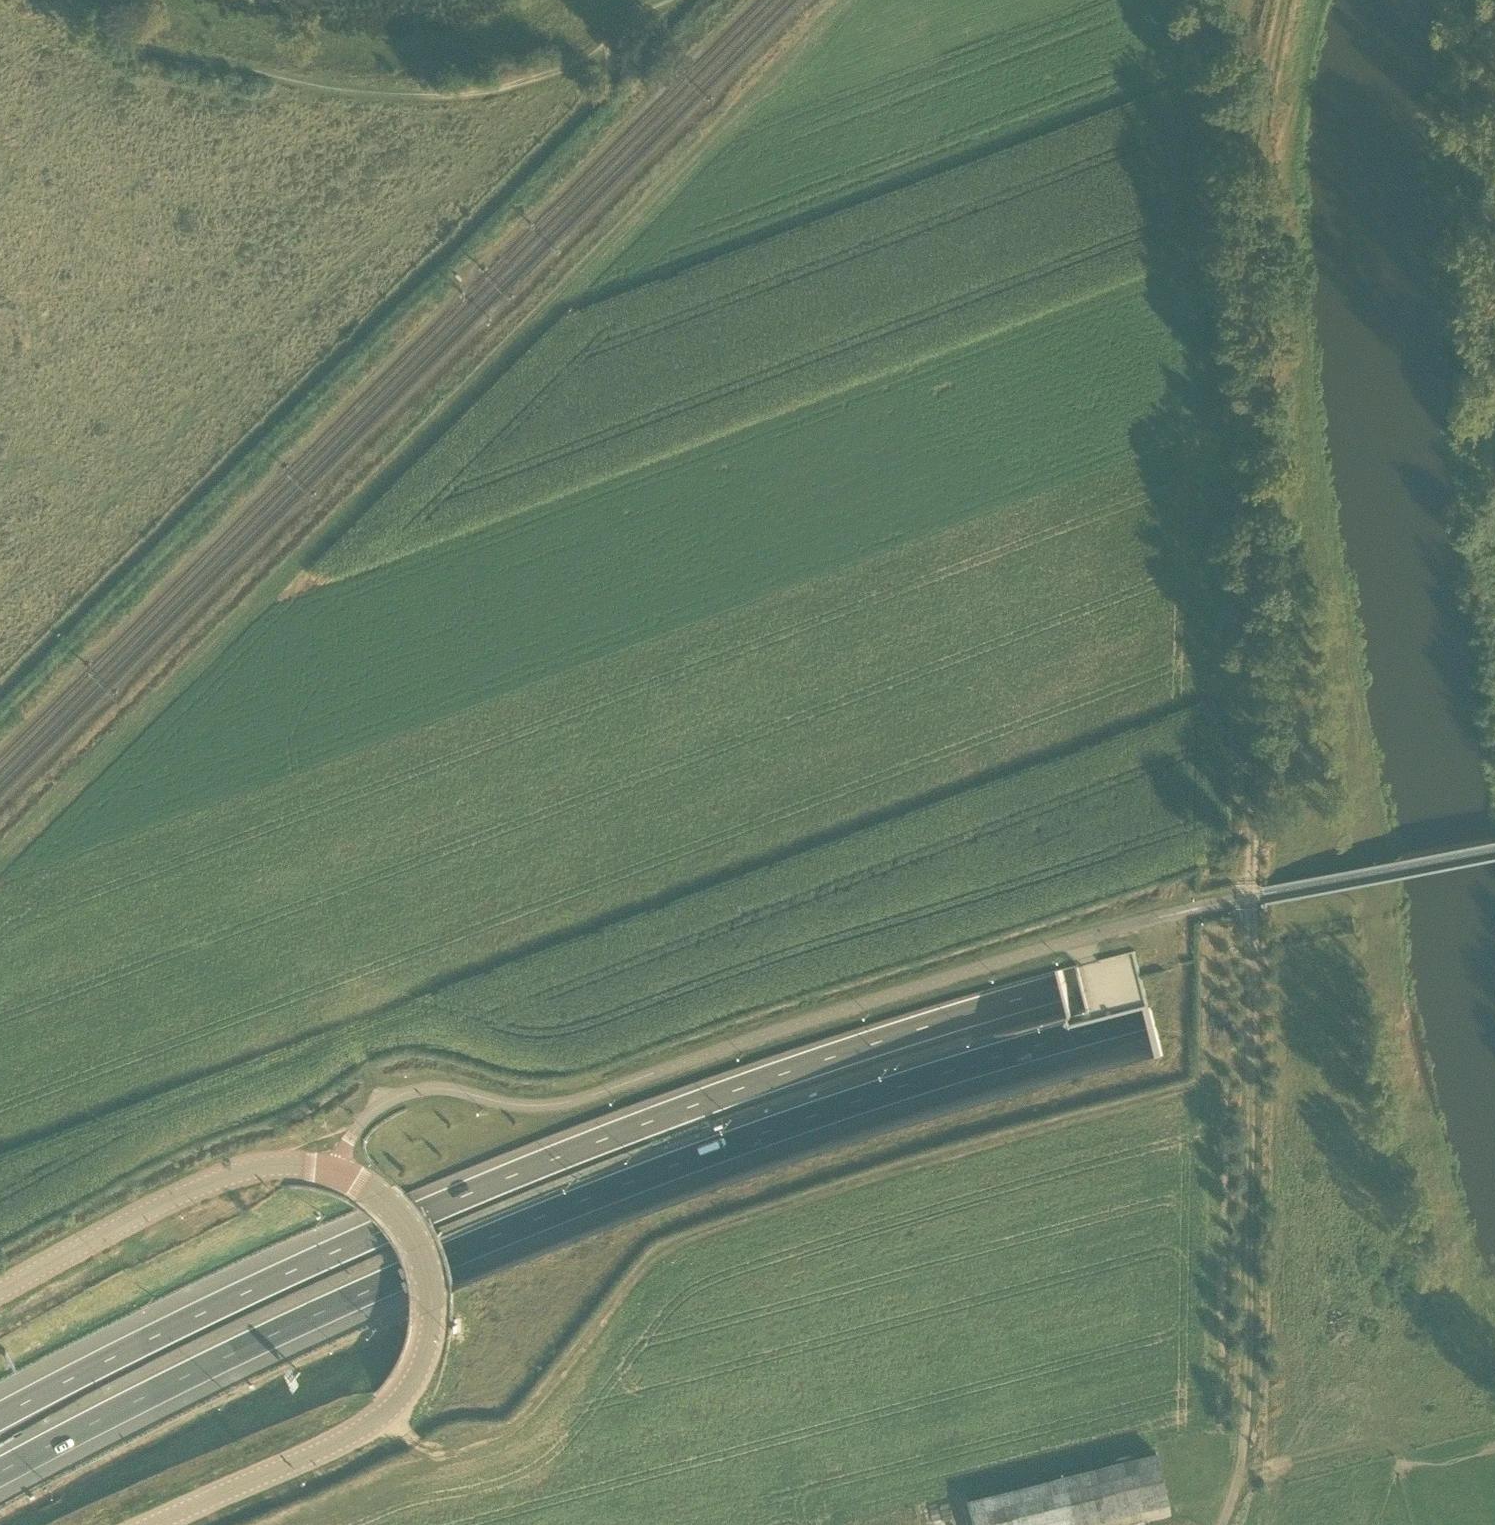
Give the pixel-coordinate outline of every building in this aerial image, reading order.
[(1156,1452),(970,1498),(978,1524),(1074,1524),(1168,1500),(1156,1452)]
